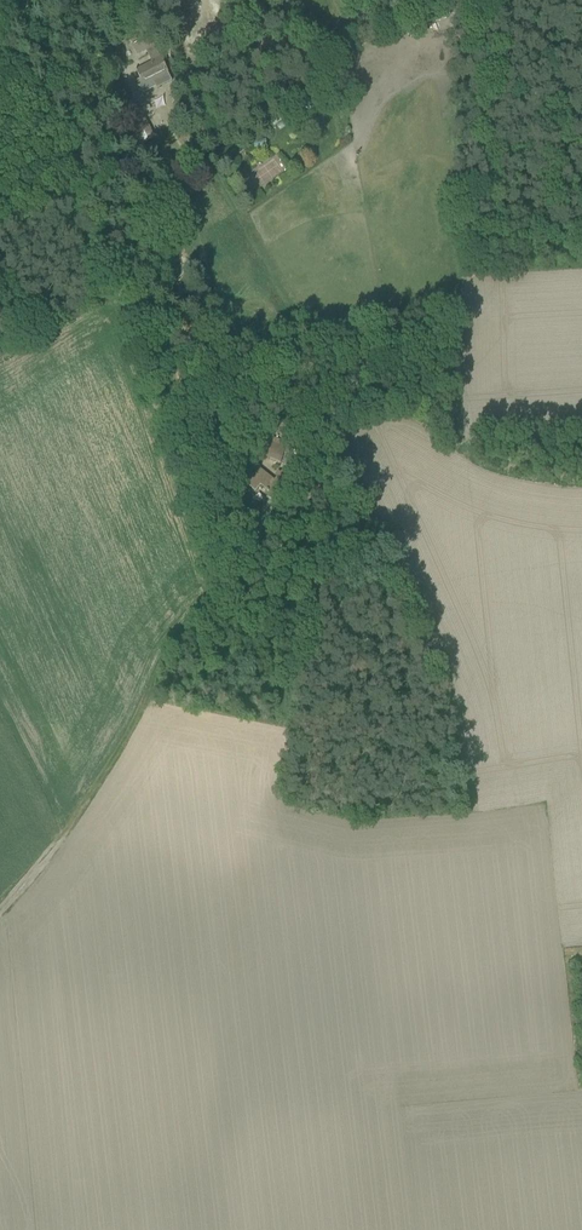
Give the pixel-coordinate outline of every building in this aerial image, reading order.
[(199,6),(198,0),(168,0),(172,14),(199,6)] [(149,37),(133,45),(137,54),(146,50),(152,62),(139,69),(142,76),(140,78),(141,80),(137,82),(143,94),(155,88),(156,90),(171,81),(167,73),(149,37)] [(142,156),(160,146),(144,114),(125,124),(142,156)] [(253,189),(283,171),(275,158),(245,176),(253,189)] [(237,388),(233,393),(239,397),(243,393),(237,388)] [(281,463),(292,435),(285,433),(284,437),(282,437),(281,441),(266,435),(264,440),(263,440),(258,455),(281,463)] [(281,472),(274,481),(254,465),(241,481),(251,489),(254,492),(259,485),(266,490),(262,495),(272,502),(290,479),(281,472)]
